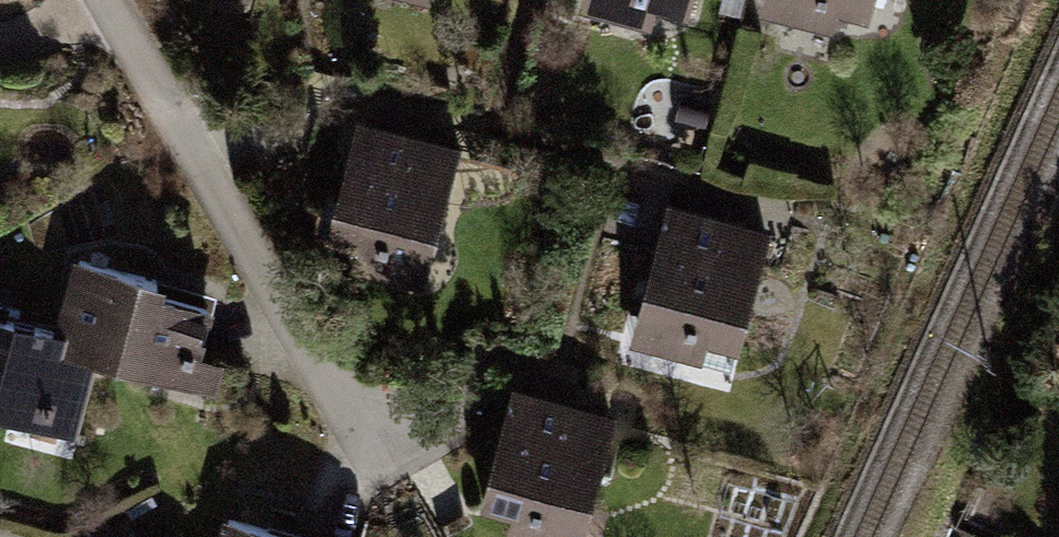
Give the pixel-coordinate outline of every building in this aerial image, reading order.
[(684,0),(582,0),(581,6),(679,26),(684,0)] [(874,0),(759,0),(757,10),(869,29),(874,0)] [(462,131),(356,107),(321,260),(427,284),(462,131)] [(707,351),(739,359),(770,235),(665,208),(629,351),(702,369),(707,351)] [(46,325),(196,371),(221,290),(72,244),(46,325)] [(68,425),(99,348),(0,309),(0,398),(68,425)] [(615,419),(513,392),(479,517),(511,525),(507,536),(583,536),(615,419)] [(311,530),(223,509),(216,536),(310,536),(311,530)]
